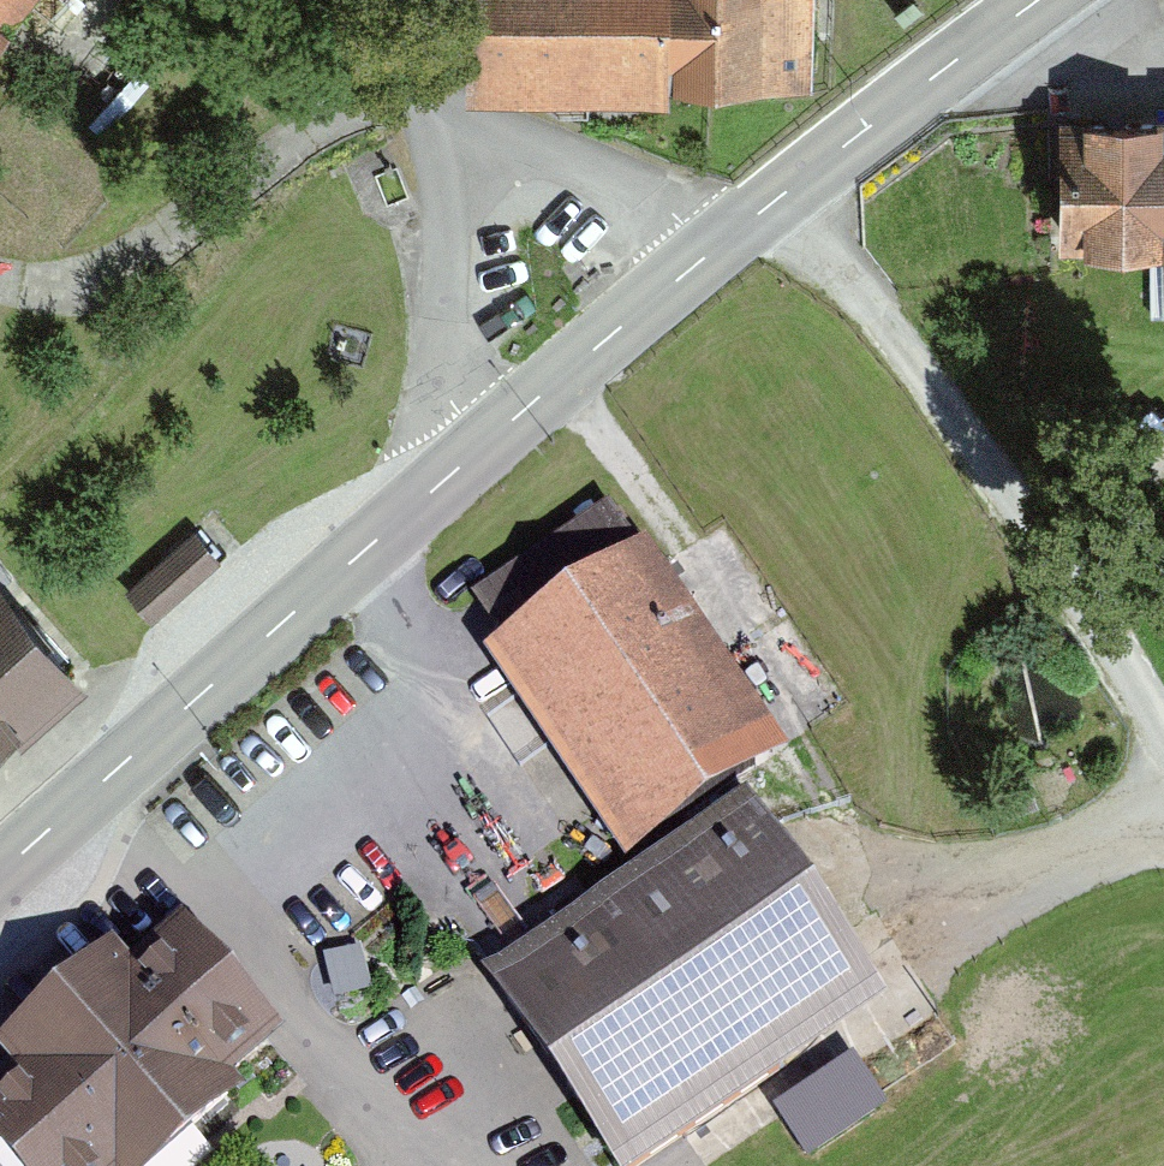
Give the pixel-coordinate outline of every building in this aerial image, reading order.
[(27,0),(0,0),(0,33),(27,0)] [(794,0),(460,0),(457,104),(665,109),(665,78),(791,82),(794,0)] [(1051,127),(1053,254),(1163,252),(1163,125),(1051,127)] [(627,855),(787,746),(622,505),(487,597),(513,634),(488,651),(627,855)] [(156,623),(220,567),(195,538),(131,595),(156,623)] [(86,694),(0,595),(0,768),(86,694)] [(625,1165),(884,986),(747,789),(488,968),(625,1165)] [(278,1054),(172,935),(129,973),(115,958),(0,1061),(0,1080),(12,1093),(0,1103),(0,1165),(176,1165),(239,1109),(229,1098),(278,1054)]
